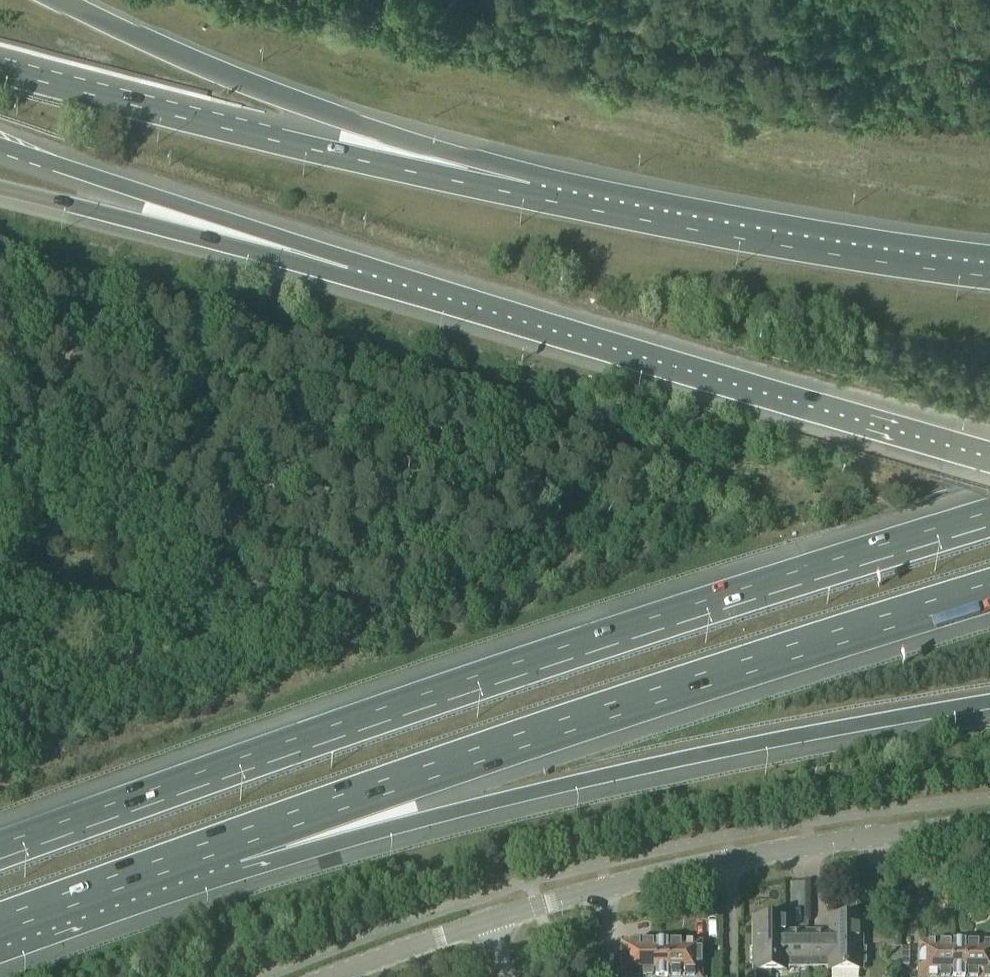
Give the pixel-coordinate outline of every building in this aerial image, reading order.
[(753,968),(753,974),(786,974),(786,971),(807,971),(807,936),(794,936),(794,938),(786,938),(786,921),(753,922),(753,953),(749,953),(749,968),(753,968)] [(861,952),(860,921),(828,921),(828,937),(820,937),(820,936),(807,936),(807,971),(828,971),(828,974),(861,973),(861,968),(865,968),(865,952),(861,952)] [(653,947),(653,964),(664,964),(667,964),(667,976),(701,976),(700,947),(669,947),(663,941),(658,941),(653,947)] [(964,947),(964,945),(961,941),(955,941),(952,945),(952,947),(952,965),(964,965),(964,976),(989,976),(989,947),(964,947)] [(964,965),(952,965),(952,947),(918,946),(918,976),(964,976),(964,965)] [(620,976),(667,976),(667,964),(664,964),(653,964),(653,947),(620,947),(620,976)] [(892,964),(900,964),(901,949),(892,949),(892,964)] [(909,950),(901,949),(900,964),(900,967),(908,968),(909,950)] [(712,976),(721,976),(721,960),(712,960),(712,976)]
